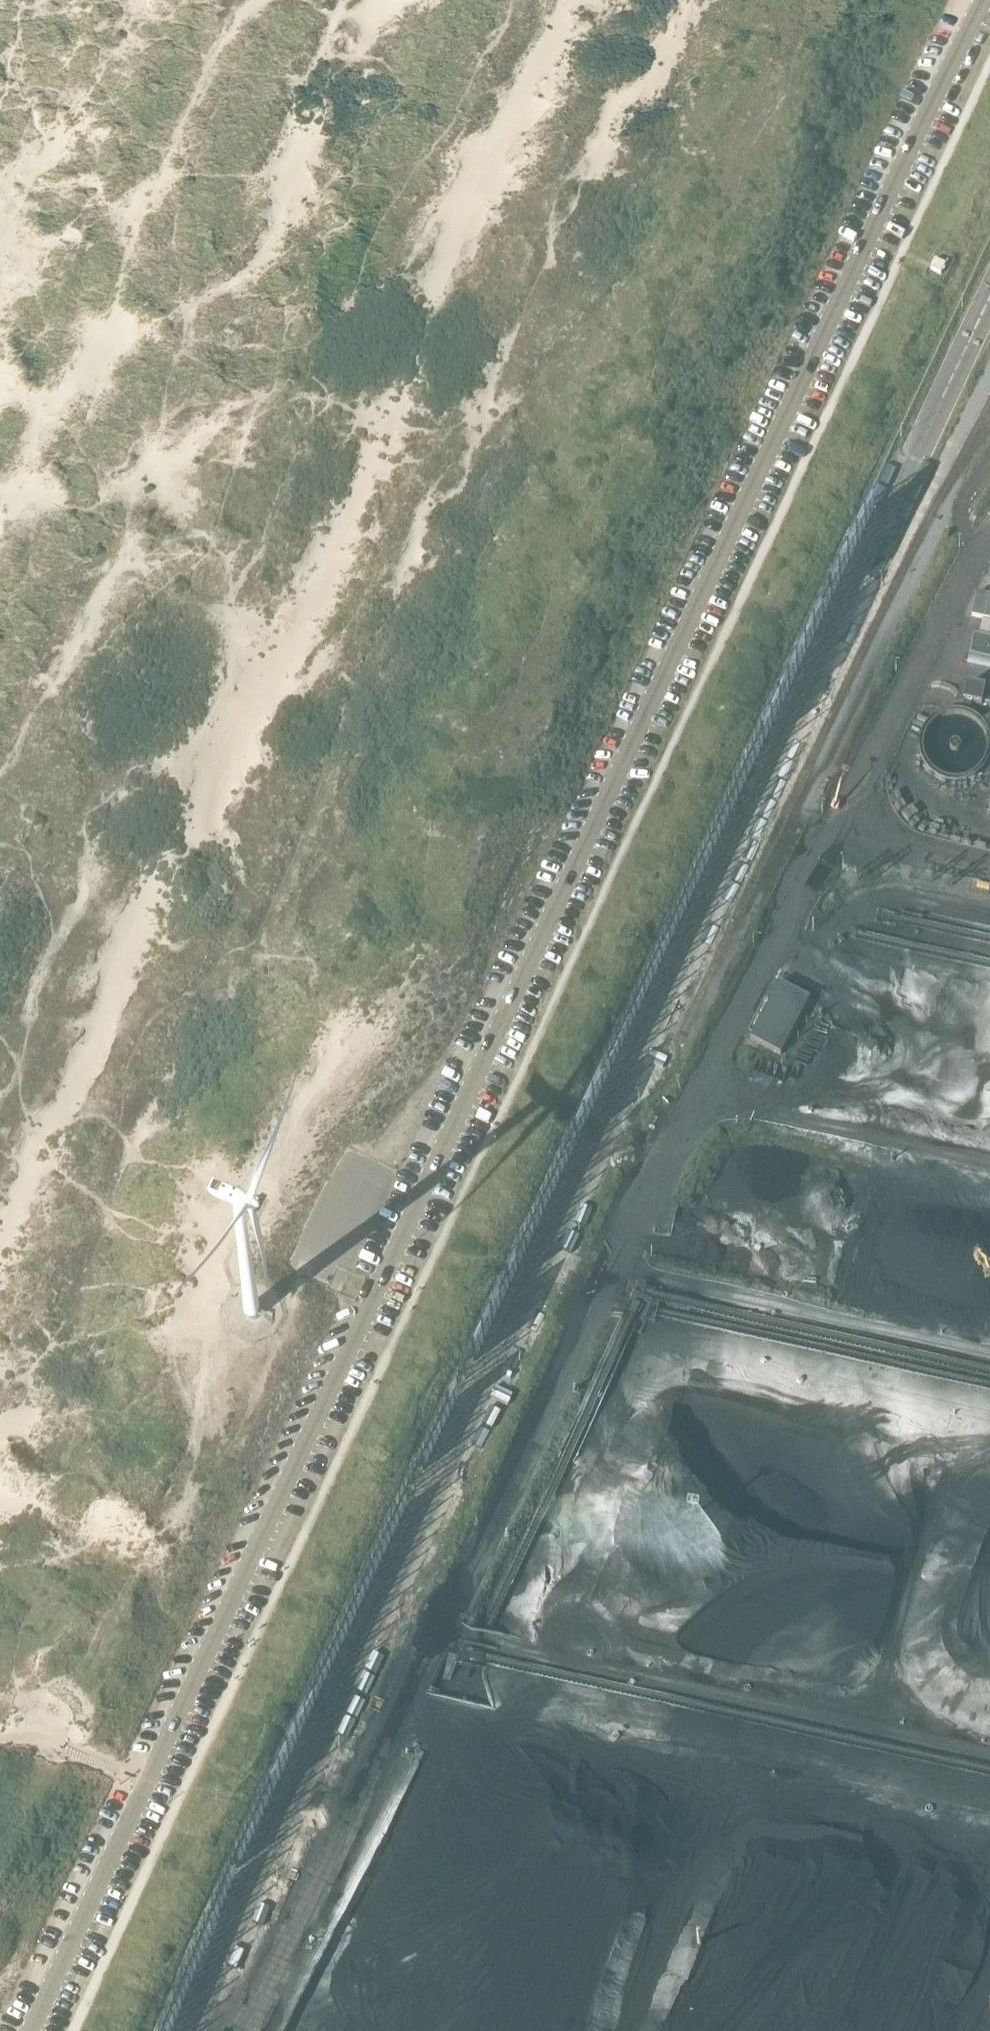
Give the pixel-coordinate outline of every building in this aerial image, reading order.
[(931,259),(926,271),(939,277),(944,265),(931,259)] [(976,593),(971,617),(989,621),(989,596),(976,593)] [(973,634),(968,656),(989,661),(989,638),(973,634)] [(963,702),(981,706),(982,703),(989,705),(989,692),(985,691),(985,688),(967,684),(963,702)] [(979,723),(981,726),(983,728),(984,731),(986,733),(987,736),(987,739),(988,742),(988,745),(988,748),(988,751),(989,751),(989,717),(987,716),(979,723)] [(779,983),(750,1039),(780,1055),(810,999),(779,983)] [(253,1198),(246,1213),(251,1215),(258,1201),(253,1198)] [(255,1319),(258,1317),(259,1315),(260,1314),(260,1310),(259,1307),(256,1305),(253,1303),(250,1303),(247,1305),(244,1307),(243,1311),(244,1314),(245,1317),(248,1319),(252,1320),(255,1319)]
